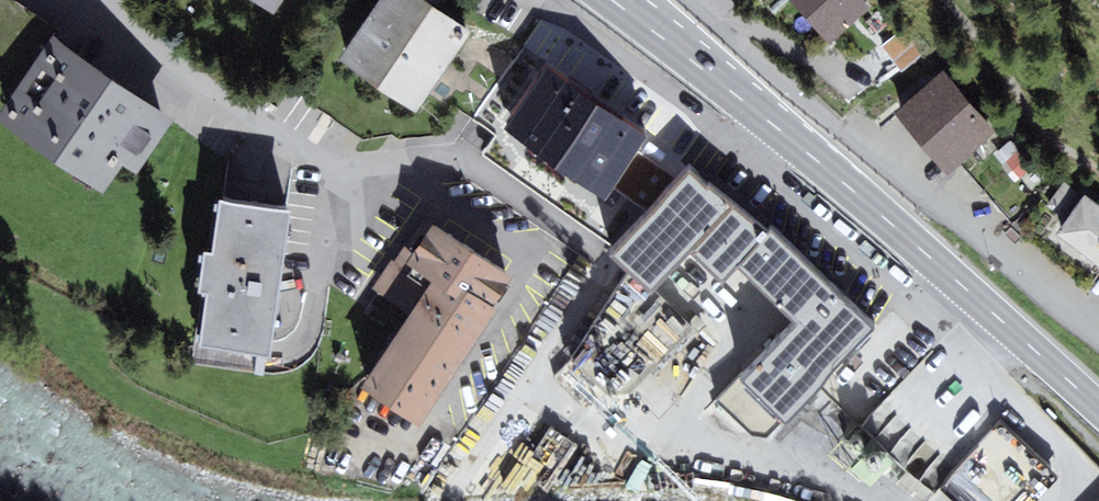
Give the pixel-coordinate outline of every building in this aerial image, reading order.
[(283,0),(256,0),(274,12),(283,0)] [(473,32),(425,0),(379,0),(339,60),(418,113),(473,32)] [(870,8),(864,0),(791,0),(828,43),(870,8)] [(52,36),(0,112),(0,123),(103,193),(122,165),(136,174),(173,119),(52,36)] [(961,162),(997,130),(944,70),(894,114),(947,174),(961,162)] [(997,130),(961,162),(1012,221),(1048,189),(997,130)] [(650,290),(687,249),(730,203),(689,165),(609,252),(650,290)] [(1085,196),(1056,234),(1086,257),(1098,239),(1098,206),(1085,196)] [(282,269),(290,211),(220,202),(213,254),(205,253),(200,293),(207,294),(200,348),(271,358),(282,269)] [(763,233),(730,203),(687,249),(720,279),(734,264),(763,233)] [(360,388),(417,425),(515,276),(421,216),(373,289),(409,313),(360,388)] [(873,324),(768,228),(763,233),(734,264),(795,320),(739,380),(783,421),(873,324)] [(1086,257),(1098,267),(1098,239),(1086,257)] [(863,422),(897,465),(934,436),(917,415),(929,406),(933,411),(945,401),(923,374),(863,422)] [(960,500),(1035,500),(1060,473),(1002,423),(945,488),(960,500)]
